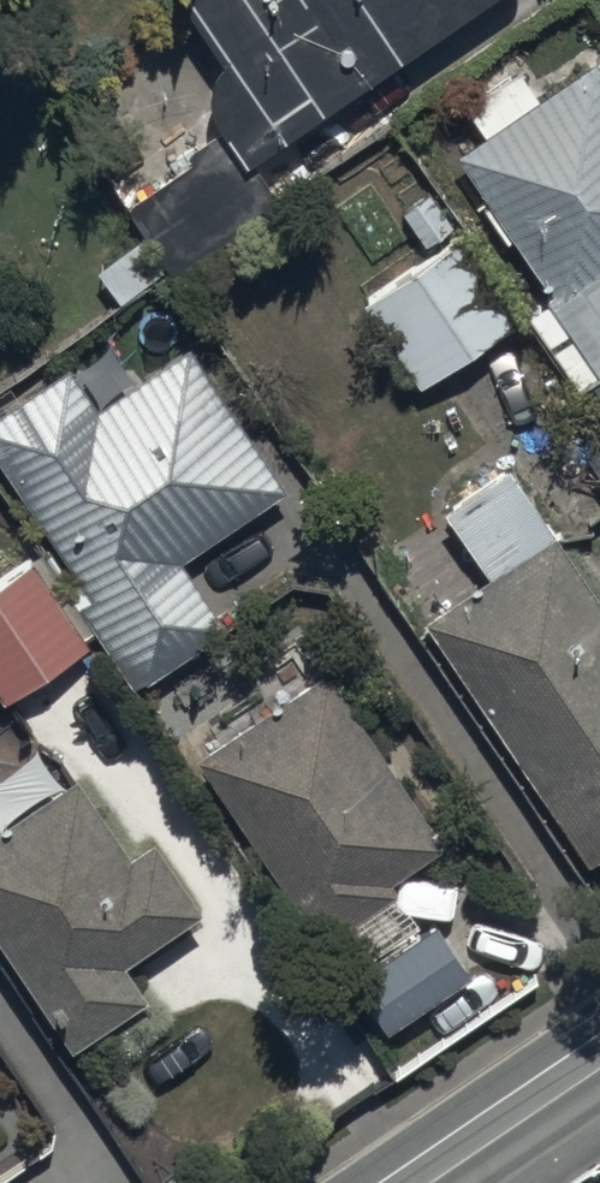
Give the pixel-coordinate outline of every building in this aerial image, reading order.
[(418,36),(433,57),(491,15),(480,0),(192,0),(227,52),(226,53),(225,54),(224,55),(222,56),(221,58),(220,59),(219,60),(218,61),(217,63),(216,64),(215,65),(214,67),(214,68),(213,70),(212,71),(212,73),(211,75),(211,76),(210,78),(210,79),(210,81),(209,83),(209,84),(209,86),(209,88),(209,89),(210,91),(210,93),(210,94),(210,96),(211,98),(211,99),(212,101),(212,102),(213,104),(251,156),(418,36)] [(597,39),(538,82),(524,63),(465,105),(483,130),(451,152),(551,294),(529,310),(582,386),(599,373),(599,43),(597,39)] [(364,294),(420,380),(520,314),(464,228),(364,294)] [(0,406),(0,457),(79,575),(66,584),(133,682),(224,621),(179,554),(283,485),(188,345),(97,406),(67,361),(0,406)] [(508,457),(441,503),(458,529),(417,556),(445,598),(425,612),(588,854),(599,846),(599,592),(508,457)] [(0,574),(0,687),(6,696),(89,637),(29,553),(0,574)] [(446,836),(326,662),(196,752),(323,936),(398,885),(390,874),(446,836)] [(0,821),(0,934),(71,1039),(146,988),(127,961),(202,910),(150,833),(132,845),(79,767),(0,821)] [(353,975),(388,1027),(470,972),(436,920),(353,975)]
